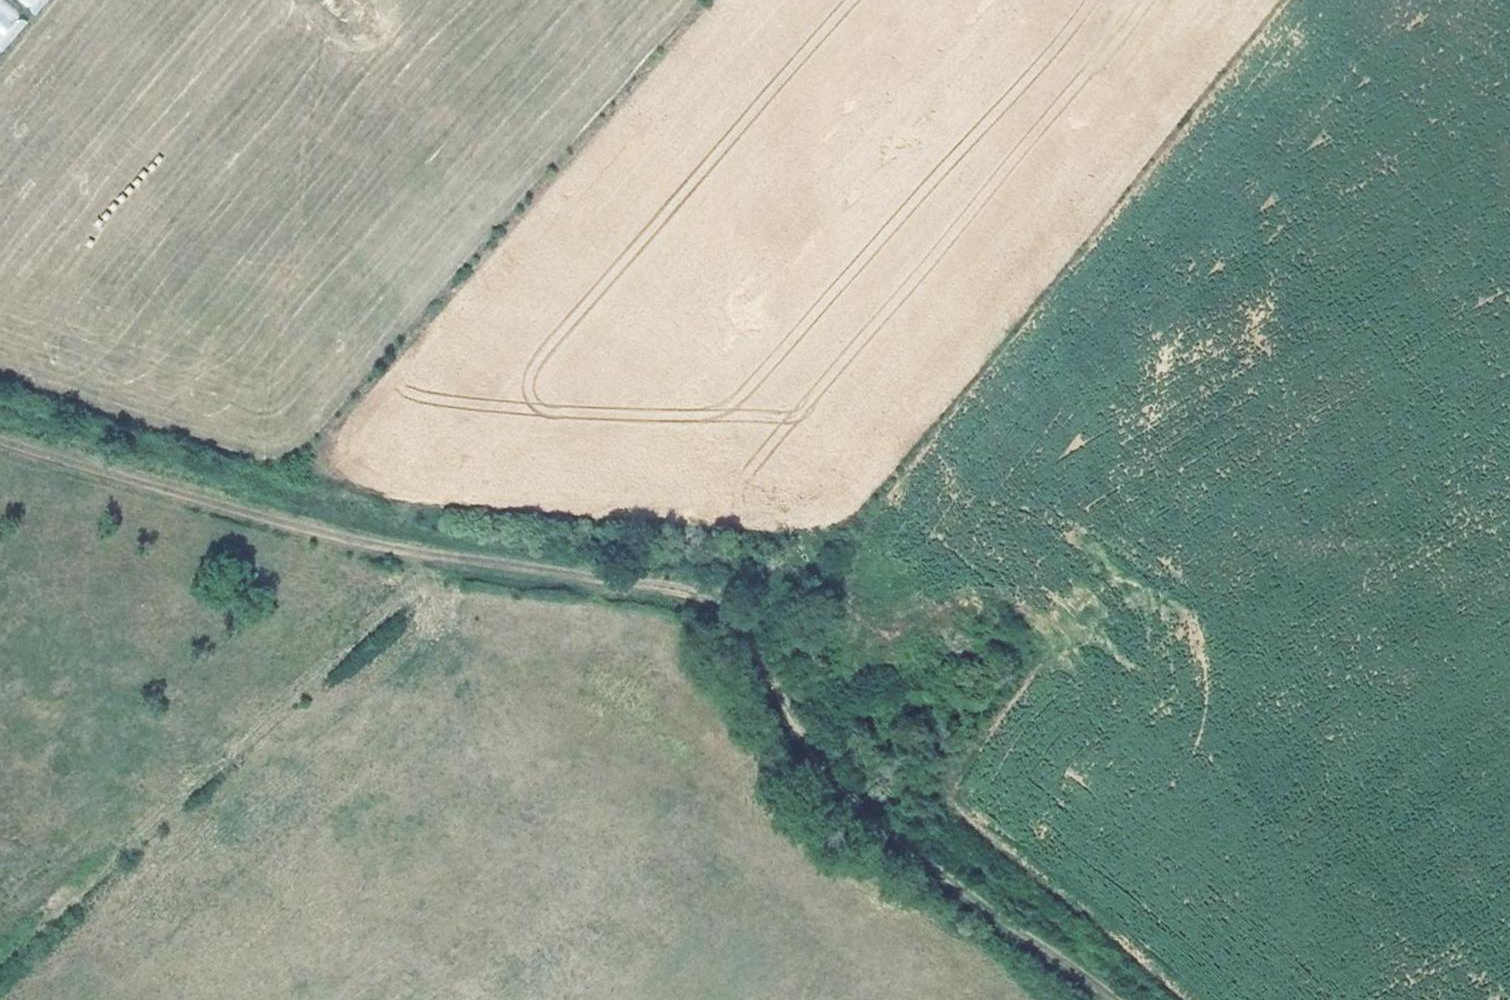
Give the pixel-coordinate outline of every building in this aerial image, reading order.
[(23,18),(2,0),(0,0),(0,43),(23,18)]
